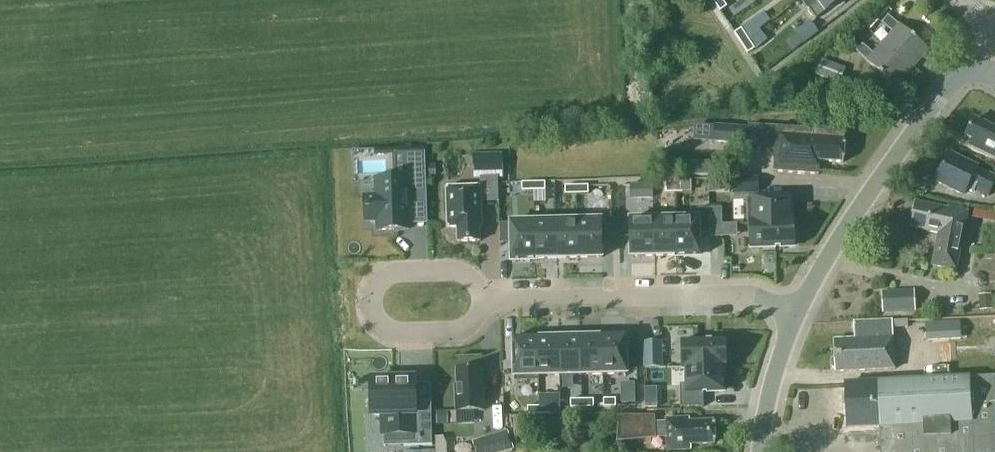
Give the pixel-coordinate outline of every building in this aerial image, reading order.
[(713,1),(720,12),(727,7),(722,0),(716,0),(714,1),(713,1)] [(808,9),(816,19),(841,0),(817,0),(818,2),(808,9)] [(870,31),(889,9),(884,4),(863,25),(870,31)] [(883,44),(912,69),(928,51),(899,26),(888,17),(881,24),(892,34),(883,44)] [(752,21),(741,29),(748,39),(760,30),(752,21)] [(811,21),(796,33),(804,43),(804,44),(819,32),(819,31),(811,21)] [(735,33),(734,33),(741,44),(741,43),(748,39),(741,29),(735,33)] [(741,43),(741,44),(748,54),(755,49),(748,39),(741,43)] [(912,69),(883,44),(874,55),(863,45),(856,53),(867,62),(867,63),(896,88),(912,69)] [(846,69),(822,60),(816,76),(839,85),(846,69)] [(973,118),(965,135),(985,145),(981,152),(994,158),(994,123),(993,128),(973,118)] [(844,126),(811,124),(810,129),(775,126),(772,171),(817,173),(818,160),(841,161),(844,126)] [(716,125),(714,141),(747,144),(748,128),(716,125)] [(410,160),(425,159),(424,151),(410,151),(410,160)] [(949,153),(942,168),(937,173),(935,182),(960,195),(965,185),(987,196),(994,180),(994,177),(975,167),(976,167),(949,153)] [(503,178),(502,154),(483,155),(484,179),(503,178)] [(366,221),(378,220),(378,231),(409,230),(408,204),(426,204),(425,159),(410,160),(406,160),(407,179),(377,180),(377,197),(365,197),(366,221)] [(691,164),(691,176),(710,176),(710,163),(691,164)] [(756,194),(756,176),(732,176),(731,194),(756,194)] [(674,181),(666,181),(666,193),(674,193),(674,181)] [(682,181),(674,181),(674,193),(682,193),(682,181)] [(533,183),(522,183),(522,191),(534,191),(533,183)] [(545,183),(533,183),(534,191),(545,191),(545,183)] [(653,185),(631,185),(631,199),(653,198),(653,185)] [(577,186),(565,187),(565,195),(577,194),(577,186)] [(588,186),(577,186),(577,194),(589,194),(588,186)] [(481,188),(447,189),(448,228),(458,228),(458,242),(480,242),(479,227),(482,227),(481,188)] [(748,199),(749,224),(793,223),(793,222),(791,222),(790,198),(748,199)] [(948,208),(916,203),(915,205),(912,207),(911,214),(913,217),(911,228),(940,233),(933,266),(957,270),(967,209),(948,206),(948,208)] [(698,219),(676,219),(677,256),(700,256),(699,234),(710,234),(710,218),(710,210),(710,209),(698,209),(698,219)] [(722,225),(722,209),(710,209),(710,210),(710,218),(710,234),(711,237),(723,237),(722,225)] [(676,219),(653,220),(654,257),(677,256),(676,219)] [(653,220),(630,220),(631,257),(654,257),(653,220)] [(579,221),(556,222),(557,259),(580,258),(579,221)] [(602,221),(579,221),(580,258),(602,258),(602,221)] [(556,222),(534,223),(534,259),(557,259),(556,222)] [(534,223),(511,223),(512,260),(534,259),(534,223)] [(749,224),(749,225),(751,225),(752,248),(794,247),(793,223),(749,224)] [(916,312),(915,291),(882,292),(883,314),(916,312)] [(981,311),(993,310),(992,294),(980,295),(981,311)] [(893,370),(891,320),(853,322),(853,340),(834,340),(834,358),(831,360),(831,366),(834,370),(834,374),(893,370)] [(626,339),(602,340),(603,377),(627,376),(626,339)] [(582,377),(603,377),(602,340),(581,341),(582,377)] [(581,341),(559,342),(560,378),(582,377),(581,341)] [(662,341),(644,342),(644,368),(662,368),(662,341)] [(515,380),(539,379),(537,342),(514,343),(515,380)] [(559,342),(537,342),(539,379),(560,378),(559,342)] [(687,369),(723,367),(725,367),(725,344),(683,345),(684,369),(687,369)] [(723,367),(687,369),(687,394),(724,392),(723,367)] [(481,373),(456,375),(457,391),(455,391),(455,415),(483,415),(483,389),(481,389),(481,373)] [(845,384),(845,388),(847,429),(879,426),(880,451),(994,451),(994,373),(845,384)] [(415,385),(372,387),(373,421),(384,419),(385,439),(405,439),(405,451),(433,451),(432,417),(416,417),(415,385)] [(644,398),(645,411),(660,410),(660,397),(644,398)] [(616,402),(604,402),(604,410),(616,410),(616,402)] [(571,411),(583,411),(583,403),(571,403),(571,411)] [(594,403),(583,403),(583,411),(594,410),(594,403)] [(528,419),(540,418),(540,410),(528,411),(528,419)] [(540,410),(540,418),(551,418),(551,410),(540,410)] [(437,425),(449,425),(448,411),(437,411),(437,425)] [(619,417),(617,443),(656,438),(666,437),(667,450),(691,449),(691,445),(715,444),(714,422),(688,423),(688,418),(665,419),(665,422),(655,423),(655,416),(627,417),(619,417)] [(507,433),(486,440),(490,451),(501,451),(512,449),(507,433)]
